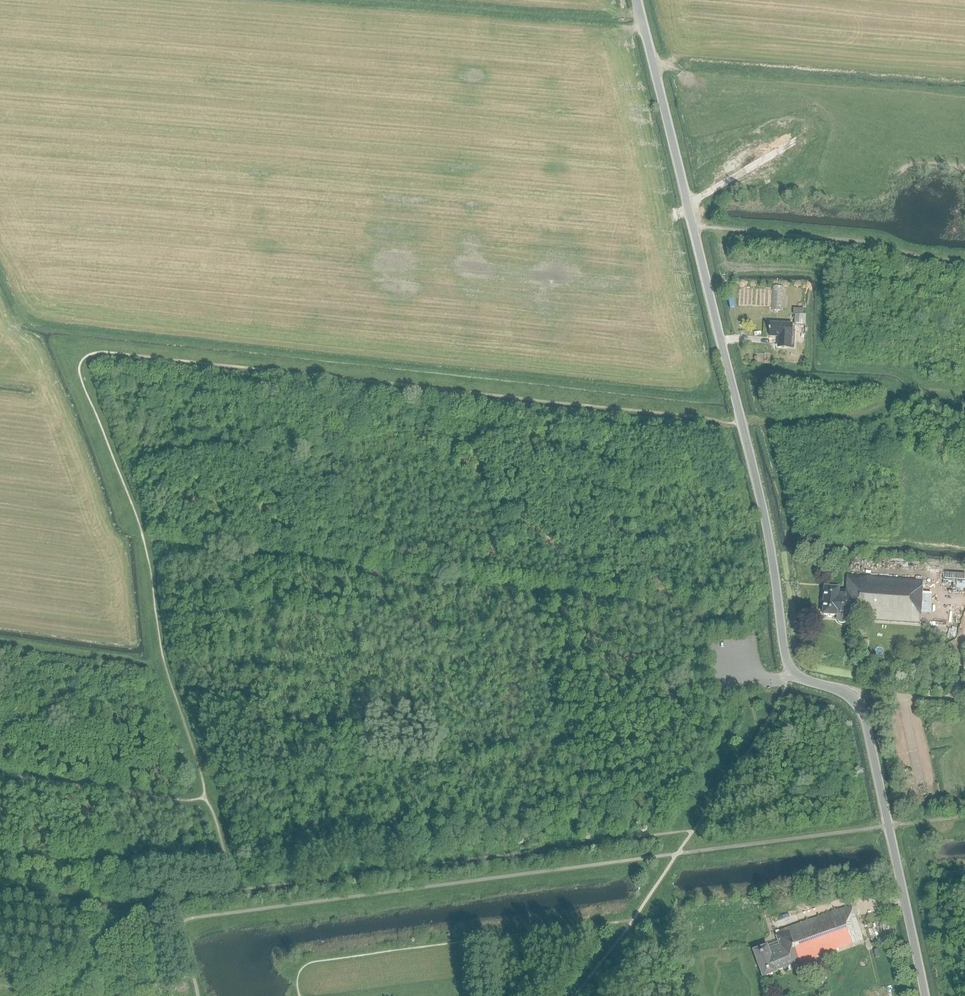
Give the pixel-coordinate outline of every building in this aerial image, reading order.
[(805,314),(795,314),(794,325),(805,325),(805,314)] [(791,324),(770,323),(770,337),(791,338),(791,324)] [(790,341),(788,350),(802,353),(804,344),(790,341)] [(922,581),(846,577),(845,594),(838,593),(838,590),(823,589),(821,618),(836,619),(836,621),(837,623),(838,624),(841,625),(843,625),(845,623),(846,622),(847,619),(847,617),(851,618),(851,620),(919,623),(922,581)] [(864,943),(850,905),(791,927),(786,913),(769,919),(778,946),(767,950),(766,947),(752,952),(761,976),(775,971),(775,970),(791,964),(792,969),(864,943)]
